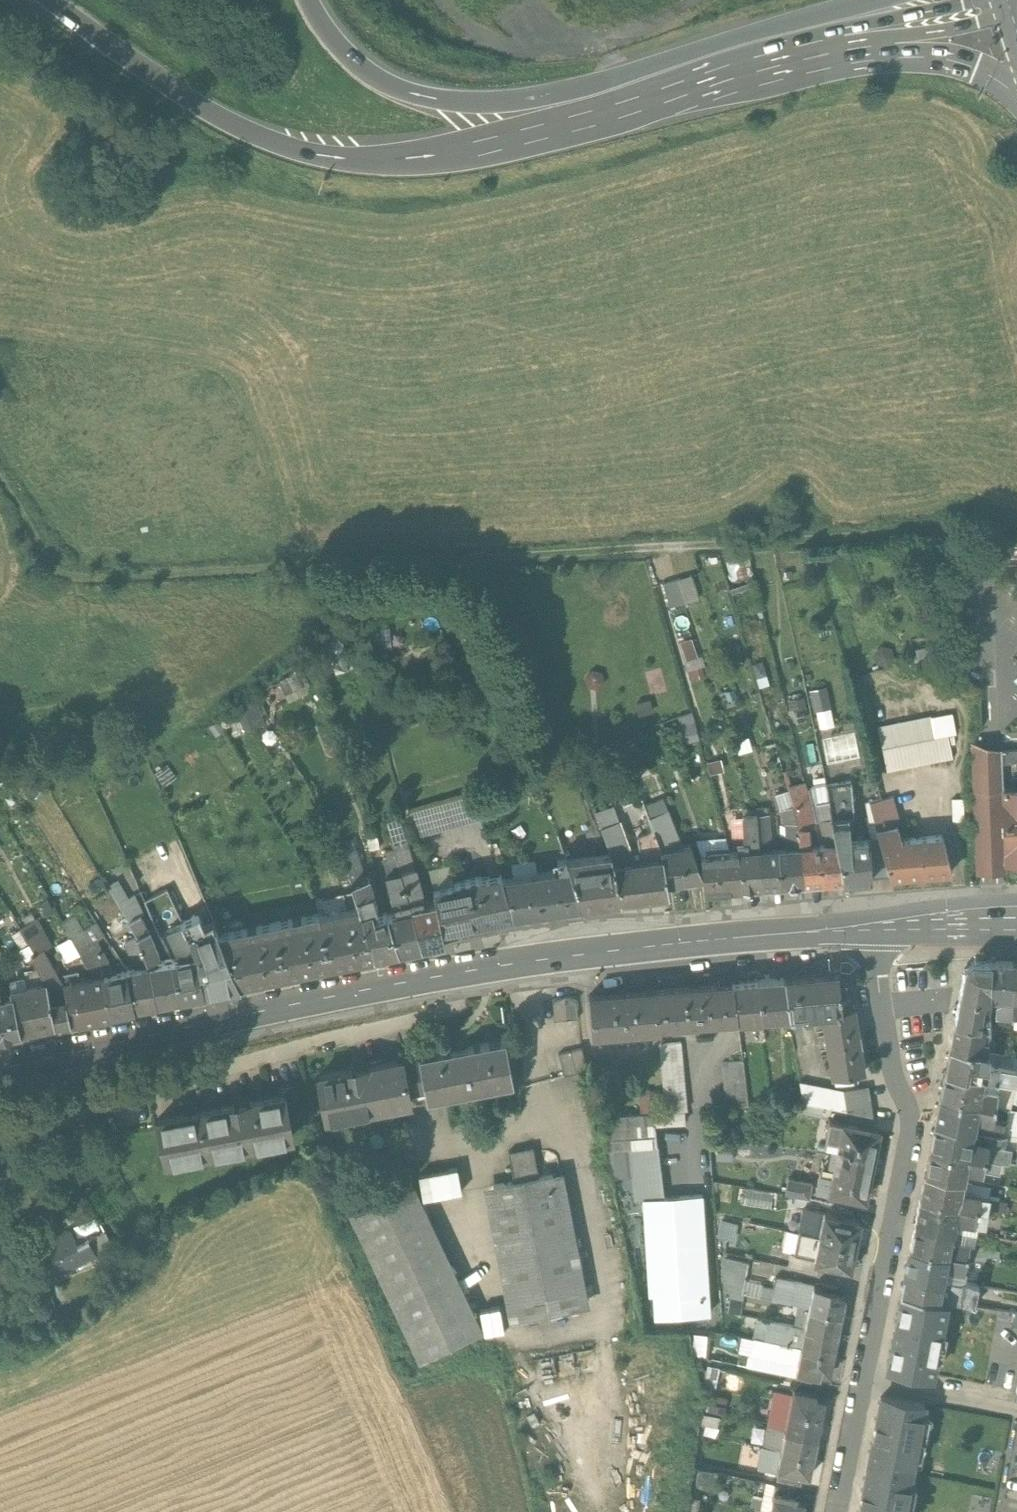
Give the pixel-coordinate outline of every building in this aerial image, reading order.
[(749,556),(725,561),(731,582),(754,577),(752,571),(749,556)] [(691,575),(677,580),(684,604),(699,599),(691,575)] [(670,608),(684,604),(677,580),(663,584),(670,608)] [(696,635),(683,640),(696,675),(708,671),(696,635)] [(932,645),(916,649),(920,662),(936,658),(932,645)] [(328,654),(336,676),(354,669),(346,647),(328,654)] [(882,648),(875,654),(877,665),(888,668),(895,661),(892,651),(882,648)] [(794,661),(786,663),(788,671),(795,669),(794,661)] [(762,662),(753,665),(756,679),(766,676),(762,662)] [(592,670),(585,677),(586,687),(597,691),(605,683),(602,673),(592,670)] [(303,671),(279,683),(289,703),(309,694),(310,685),(303,671)] [(826,687),(809,691),(814,712),(831,708),(826,687)] [(805,697),(787,700),(789,711),(794,710),(794,712),(807,710),(805,697)] [(257,703),(233,712),(236,721),(242,735),(266,725),(257,703)] [(232,709),(217,721),(224,729),(236,721),(233,712),(232,709)] [(953,716),(875,731),(884,774),(953,761),(949,740),(958,739),(953,716)] [(217,721),(208,728),(215,738),(225,731),(224,729),(217,721)] [(856,730),(824,736),(829,762),(861,756),(856,730)] [(735,741),(738,752),(751,749),(748,738),(735,741)] [(969,742),(974,873),(989,873),(1006,871),(1005,864),(1016,863),(1016,787),(1002,788),(1002,781),(1001,763),(1016,762),(1016,749),(1001,750),(985,746),(969,742)] [(177,777),(167,765),(154,774),(163,788),(177,777)] [(867,840),(850,842),(848,815),(854,815),(851,781),(826,784),(831,816),(836,843),(837,843),(843,879),(869,877),(867,840)] [(474,793),(408,812),(416,835),(482,816),(474,793)] [(893,796),(870,802),(876,826),(895,821),(900,820),(893,796)] [(649,816),(641,798),(633,801),(643,825),(647,833),(654,858),(663,857),(661,848),(649,816)] [(629,849),(613,806),(595,812),(610,853),(614,864),(629,862),(629,849)] [(682,846),(668,809),(649,816),(661,848),(663,857),(666,882),(667,882),(703,876),(690,844),(682,846)] [(820,844),(809,845),(807,815),(802,816),(802,820),(797,820),(799,846),(798,846),(803,882),(823,880),(820,844)] [(797,820),(793,820),(792,816),(787,817),(788,846),(778,847),(781,883),(803,882),(798,846),(799,846),(797,820)] [(837,843),(836,843),(831,816),(820,818),(824,838),(826,839),(828,839),(829,843),(820,844),(823,880),(843,879),(837,843)] [(413,867),(400,817),(386,821),(394,847),(400,871),(413,867)] [(778,847),(769,848),(768,818),(762,818),(763,823),(757,823),(758,848),(761,885),(781,883),(778,847)] [(757,823),(752,823),(752,819),(746,820),(748,849),(738,850),(740,886),(761,885),(758,848),(757,823)] [(901,841),(895,821),(876,826),(890,875),(925,872),(915,838),(915,837),(901,841)] [(378,845),(373,826),(364,830),(369,848),(378,845)] [(942,835),(915,838),(925,872),(951,871),(942,835)] [(729,845),(712,847),(713,852),(701,853),(703,876),(704,889),(740,886),(738,850),(730,851),(729,845)] [(400,871),(394,847),(385,849),(392,873),(400,871)] [(357,851),(343,856),(351,881),(365,877),(357,851)] [(610,853),(565,859),(580,904),(620,898),(614,864),(610,853)] [(561,868),(502,877),(515,913),(580,904),(565,859),(565,857),(558,858),(561,868)] [(629,862),(614,864),(620,898),(669,891),(667,882),(666,882),(663,857),(654,858),(629,862)] [(424,903),(414,867),(413,867),(400,871),(421,945),(445,941),(442,929),(435,900),(424,903)] [(421,945),(400,871),(392,873),(386,875),(394,905),(396,906),(399,905),(400,910),(387,914),(398,950),(421,945)] [(481,877),(481,875),(454,881),(454,883),(433,888),(435,900),(442,929),(482,921),(482,920),(503,916),(490,875),(481,877)] [(386,911),(374,915),(373,910),(376,909),(378,906),(368,876),(365,877),(351,881),(359,906),(375,954),(398,950),(387,914),(386,911)] [(135,893),(128,896),(118,879),(108,885),(129,919),(140,913),(143,911),(135,893)] [(359,906),(320,915),(330,963),(375,954),(359,906)] [(96,919),(84,927),(75,912),(63,920),(79,948),(95,939),(105,933),(96,919)] [(172,957),(157,960),(156,956),(158,953),(149,930),(140,913),(129,919),(136,935),(135,935),(148,962),(157,1000),(180,995),(172,957)] [(177,913),(164,920),(168,928),(181,922),(177,913)] [(239,983),(240,982),(219,936),(214,925),(207,929),(198,913),(181,922),(196,953),(204,990),(205,991),(240,984),(239,983)] [(53,943),(37,915),(19,926),(35,951),(43,946),(44,948),(53,943)] [(285,973),(330,963),(320,915),(275,924),(285,973)] [(196,953),(181,922),(168,928),(167,929),(177,950),(181,951),(184,949),(186,954),(172,957),(180,995),(204,990),(196,953)] [(275,924),(219,936),(240,982),(285,973),(275,924)] [(148,962),(135,935),(125,939),(136,965),(148,962)] [(127,967),(113,970),(95,940),(95,939),(79,948),(94,974),(104,972),(111,1010),(135,1005),(127,967)] [(44,948),(43,946),(35,951),(29,955),(46,979),(47,979),(47,981),(62,979),(44,948)] [(971,960),(964,967),(955,1020),(974,1023),(973,1028),(979,1028),(980,1019),(981,1019),(982,1016),(980,1016),(983,1000),(988,1000),(988,995),(989,960),(971,960)] [(1013,960),(989,960),(988,995),(1001,996),(1012,996),(1013,960)] [(136,965),(127,967),(135,1005),(157,1000),(148,962),(136,965)] [(94,974),(81,977),(79,968),(61,972),(63,978),(71,1019),(111,1010),(104,972),(94,974)] [(837,970),(784,975),(788,1012),(821,1010),(841,1008),(837,970)] [(784,975),(758,977),(762,1015),(788,1012),(784,975)] [(758,977),(732,980),(736,1016),(736,1017),(762,1015),(758,977)] [(62,979),(47,981),(47,979),(46,979),(32,983),(11,987),(13,995),(20,1030),(71,1019),(63,978),(62,979)] [(732,980),(722,981),(715,981),(718,1017),(725,1016),(736,1016),(732,980)] [(715,981),(656,987),(659,1023),(718,1017),(715,981)] [(656,987),(588,993),(592,1033),(659,1027),(659,1023),(656,987)] [(576,994),(552,997),(555,1020),(578,1017),(576,994)] [(20,1030),(13,995),(0,997),(0,1034),(20,1030)] [(1012,996),(1001,996),(1001,999),(996,1002),(996,1013),(1011,1013),(1012,996)] [(854,1006),(841,1008),(821,1010),(832,1075),(864,1068),(854,1006)] [(974,1023),(955,1020),(950,1045),(987,1052),(987,1040),(971,1040),(972,1035),(978,1035),(979,1028),(973,1028),(974,1023)] [(512,1077),(504,1037),(419,1054),(426,1094),(512,1077)] [(681,1042),(659,1044),(660,1056),(682,1054),(681,1042)] [(987,1052),(950,1045),(945,1071),(966,1074),(968,1064),(986,1068),(987,1052)] [(582,1047),(559,1052),(564,1075),(587,1069),(582,1047)] [(418,1054),(402,1057),(410,1099),(426,1096),(418,1054)] [(682,1054),(660,1056),(664,1112),(686,1110),(682,1054)] [(402,1057),(317,1074),(325,1116),(410,1099),(402,1057)] [(742,1060),(722,1062),(726,1107),(747,1106),(742,1060)] [(966,1074),(945,1071),(940,1096),(994,1107),(997,1093),(980,1089),(981,1078),(966,1074)] [(866,1085),(843,1089),(800,1081),(803,1101),(870,1115),(866,1085)] [(285,1093),(157,1117),(165,1159),(293,1134),(285,1093)] [(940,1096),(935,1121),(972,1128),(1016,1137),(1016,1111),(994,1107),(940,1096)] [(656,1117),(604,1123),(612,1182),(633,1179),(636,1204),(666,1200),(656,1117)] [(878,1130),(828,1119),(825,1136),(839,1139),(838,1147),(833,1146),(831,1156),(872,1164),(878,1130)] [(935,1121),(930,1147),(1000,1161),(1016,1164),(1016,1159),(1016,1149),(987,1143),(988,1136),(971,1133),(972,1128),(935,1121)] [(538,1178),(532,1147),(508,1152),(514,1181),(484,1186),(511,1320),(588,1306),(562,1173),(538,1178)] [(1000,1161),(930,1147),(925,1173),(962,1180),(965,1167),(969,1167),(971,1170),(982,1172),(983,1169),(998,1172),(1000,1161)] [(872,1164),(831,1156),(829,1165),(834,1166),(832,1174),(819,1171),(815,1189),(829,1192),(829,1191),(864,1198),(872,1164)] [(962,1180),(925,1173),(920,1198),(988,1211),(991,1196),(980,1194),(982,1188),(961,1184),(962,1180)] [(414,1186),(344,1199),(416,1361),(479,1331),(414,1186)] [(666,1200),(636,1204),(649,1323),(717,1315),(704,1196),(666,1200)] [(988,1211),(920,1198),(915,1224),(953,1231),(955,1220),(985,1225),(988,1211)] [(847,1219),(824,1215),(819,1239),(855,1246),(860,1221),(847,1219)] [(953,1231),(915,1224),(910,1249),(967,1260),(996,1266),(998,1255),(969,1249),(971,1240),(952,1235),(953,1231)] [(101,1225),(84,1233),(96,1256),(96,1258),(114,1250),(101,1225)] [(72,1239),(70,1233),(54,1242),(55,1244),(42,1252),(53,1273),(54,1273),(57,1281),(93,1267),(90,1259),(96,1256),(84,1233),(72,1239)] [(819,1239),(799,1234),(794,1258),(850,1269),(855,1246),(819,1239)] [(967,1260),(910,1249),(905,1275),(979,1289),(979,1286),(949,1282),(950,1276),(953,1272),(964,1274),(967,1260)] [(748,1267),(726,1262),(723,1265),(725,1293),(742,1296),(748,1267)] [(42,1275),(31,1281),(37,1291),(46,1285),(42,1275)] [(979,1289),(905,1275),(900,1293),(949,1303),(976,1307),(979,1289)] [(844,1298),(835,1296),(836,1292),(775,1280),(770,1302),(841,1316),(844,1298)] [(949,1303),(900,1293),(884,1374),(932,1384),(949,1303)] [(841,1316),(800,1308),(796,1328),(837,1336),(841,1316)] [(796,1328),(758,1320),(753,1340),(833,1356),(837,1336),(796,1328)] [(833,1356),(753,1340),(748,1368),(804,1380),(804,1381),(811,1381),(812,1376),(819,1377),(820,1373),(829,1375),(833,1356)] [(816,1394),(794,1389),(793,1395),(780,1392),(777,1409),(789,1412),(820,1418),(824,1400),(815,1398),(816,1394)] [(925,1405),(881,1396),(867,1465),(911,1473),(925,1405)] [(820,1418),(789,1412),(785,1432),(817,1438),(820,1418)] [(785,1432),(774,1430),(770,1450),(813,1459),(817,1438),(785,1432)] [(813,1459),(770,1450),(766,1473),(799,1479),(800,1475),(809,1477),(813,1459)] [(867,1465),(858,1511),(904,1511),(911,1473),(867,1465)] [(788,1494),(789,1489),(766,1485),(764,1496),(754,1494),(750,1510),(760,1511),(802,1511),(804,1502),(795,1500),(796,1496),(788,1494)]
